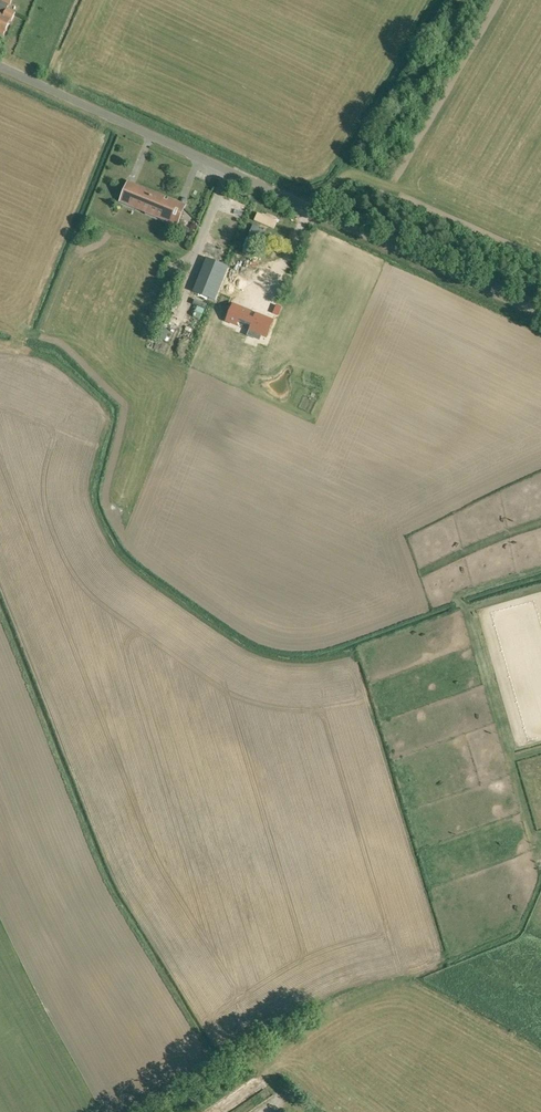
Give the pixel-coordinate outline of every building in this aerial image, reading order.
[(2,38),(10,20),(12,21),(15,13),(6,9),(8,5),(9,5),(12,0),(0,0),(0,37),(2,38)] [(124,189),(122,193),(130,197),(128,201),(146,209),(145,211),(157,216),(158,213),(171,219),(173,214),(181,218),(183,213),(175,209),(177,202),(153,192),(134,185),(132,192),(124,189)] [(215,300),(228,267),(207,258),(194,292),(215,300)] [(234,305),(227,321),(228,321),(237,325),(238,322),(250,327),(247,336),(248,335),(258,339),(260,335),(266,337),(273,321),(256,314),(255,317),(250,315),(251,312),(234,305)]
